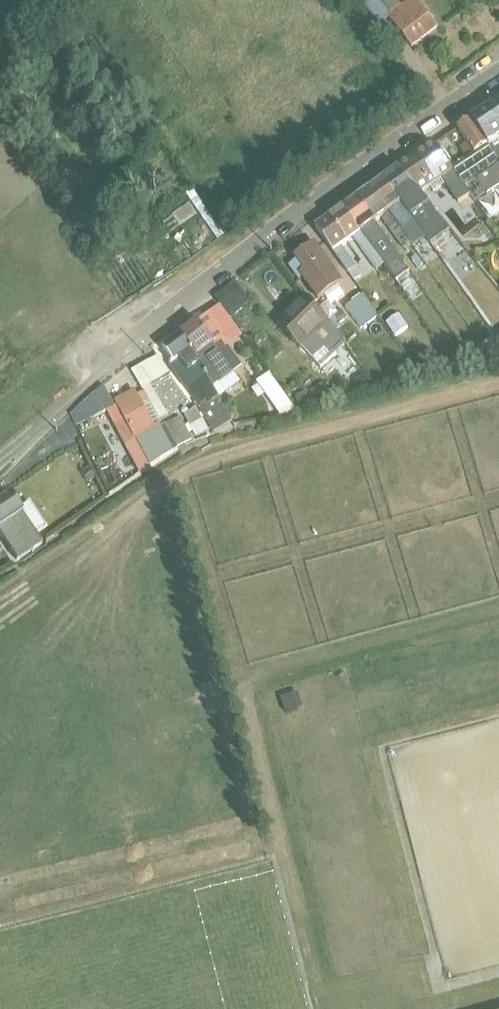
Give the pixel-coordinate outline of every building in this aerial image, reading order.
[(363,4),(368,10),(380,26),(389,19),(412,48),(438,28),(415,0),(412,0),(402,7),(396,0),(384,0),(381,2),(380,0),(368,0),(363,4)] [(472,121),(498,160),(498,118),(492,108),(472,121)] [(472,121),(459,130),(475,154),(469,159),(484,178),(477,182),(487,197),(498,189),(498,160),(472,121)] [(399,170),(421,197),(431,190),(443,181),(446,185),(465,212),(476,205),(465,189),(452,170),(435,146),(399,170)] [(452,170),(465,189),(468,186),(479,202),(487,197),(477,182),(484,178),(469,159),(452,170)] [(424,233),(428,238),(431,243),(449,231),(439,218),(421,197),(399,170),(385,180),(417,224),(424,233)] [(371,189),(412,246),(414,248),(428,238),(424,233),(417,224),(385,180),(371,189)] [(443,181),(431,190),(434,194),(446,185),(443,181)] [(358,199),(376,224),(382,219),(404,251),(412,246),(371,189),(358,199)] [(344,209),(385,266),(386,265),(397,281),(409,273),(376,224),(358,199),(344,209)] [(179,201),(162,215),(171,226),(188,212),(179,201)] [(330,219),(349,243),(354,240),(377,272),(385,266),(344,209),(330,219)] [(349,243),(330,219),(316,229),(355,282),(362,277),(342,248),(349,243)] [(298,273),(302,279),(318,300),(342,281),(315,246),(311,249),(297,258),(299,261),(304,268),(298,273)] [(304,268),(299,261),(290,268),(299,281),(302,279),(298,273),(304,268)] [(364,296),(346,309),(362,330),(380,317),(364,296)] [(333,330),(328,323),(308,299),(307,299),(279,326),(301,351),(302,350),(321,369),(346,345),(333,330)] [(226,346),(228,348),(243,337),(220,307),(198,322),(215,345),(213,346),(218,352),(226,346)] [(328,323),(333,330),(348,319),(343,311),(328,323)] [(181,336),(214,389),(234,374),(243,368),(228,348),(226,346),(218,352),(213,346),(215,345),(198,322),(181,336)] [(450,332),(440,339),(457,361),(459,360),(465,369),(475,364),(457,338),(455,340),(450,332)] [(483,344),(495,362),(498,359),(498,340),(495,335),(483,344)] [(214,389),(181,336),(164,350),(175,365),(171,368),(200,407),(198,408),(213,432),(214,434),(233,422),(220,399),(214,389)] [(116,409),(106,413),(140,474),(184,447),(193,441),(180,418),(168,424),(164,427),(161,423),(170,418),(150,386),(169,374),(159,357),(133,373),(145,393),(138,397),(136,394),(117,404),(118,407),(116,409)] [(214,389),(220,399),(241,384),(234,374),(214,389)] [(268,377),(261,383),(271,396),(270,397),(283,415),(298,411),(280,389),(279,391),(268,377)] [(325,385),(296,397),(299,410),(330,402),(325,385)] [(87,402),(96,419),(106,413),(116,409),(104,387),(96,394),(90,399),(87,402)] [(96,419),(87,402),(72,416),(77,428),(96,419)] [(196,409),(185,416),(191,426),(190,427),(196,439),(210,431),(204,420),(203,420),(196,409)] [(0,502),(0,535),(17,560),(43,542),(35,531),(45,524),(29,501),(19,508),(10,495),(0,502)] [(274,698),(276,714),(292,711),(289,695),(274,698)]
